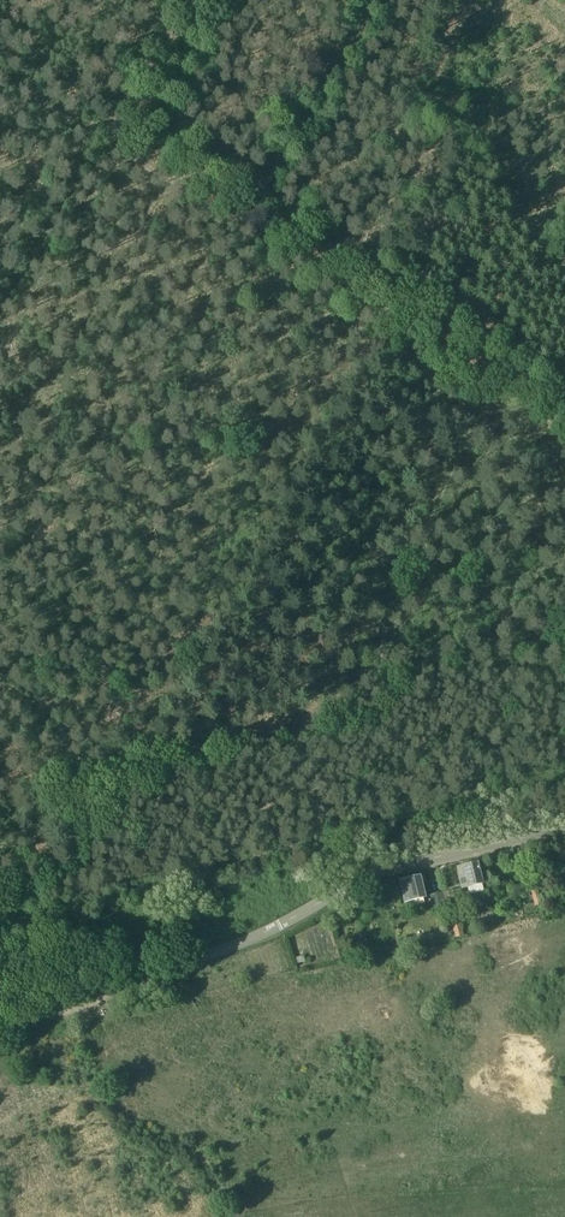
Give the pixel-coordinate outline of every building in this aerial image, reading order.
[(478,863),(465,866),(465,868),(458,870),(462,888),(483,883),(478,863)] [(420,876),(408,879),(408,882),(401,883),(405,902),(425,897),(420,876)] [(453,889),(443,892),(449,915),(459,913),(453,889)] [(443,893),(431,896),(434,909),(446,906),(443,893)] [(464,936),(460,920),(452,922),(456,938),(464,936)] [(311,964),(339,953),(327,923),(294,935),(300,952),(306,950),(311,964)]
